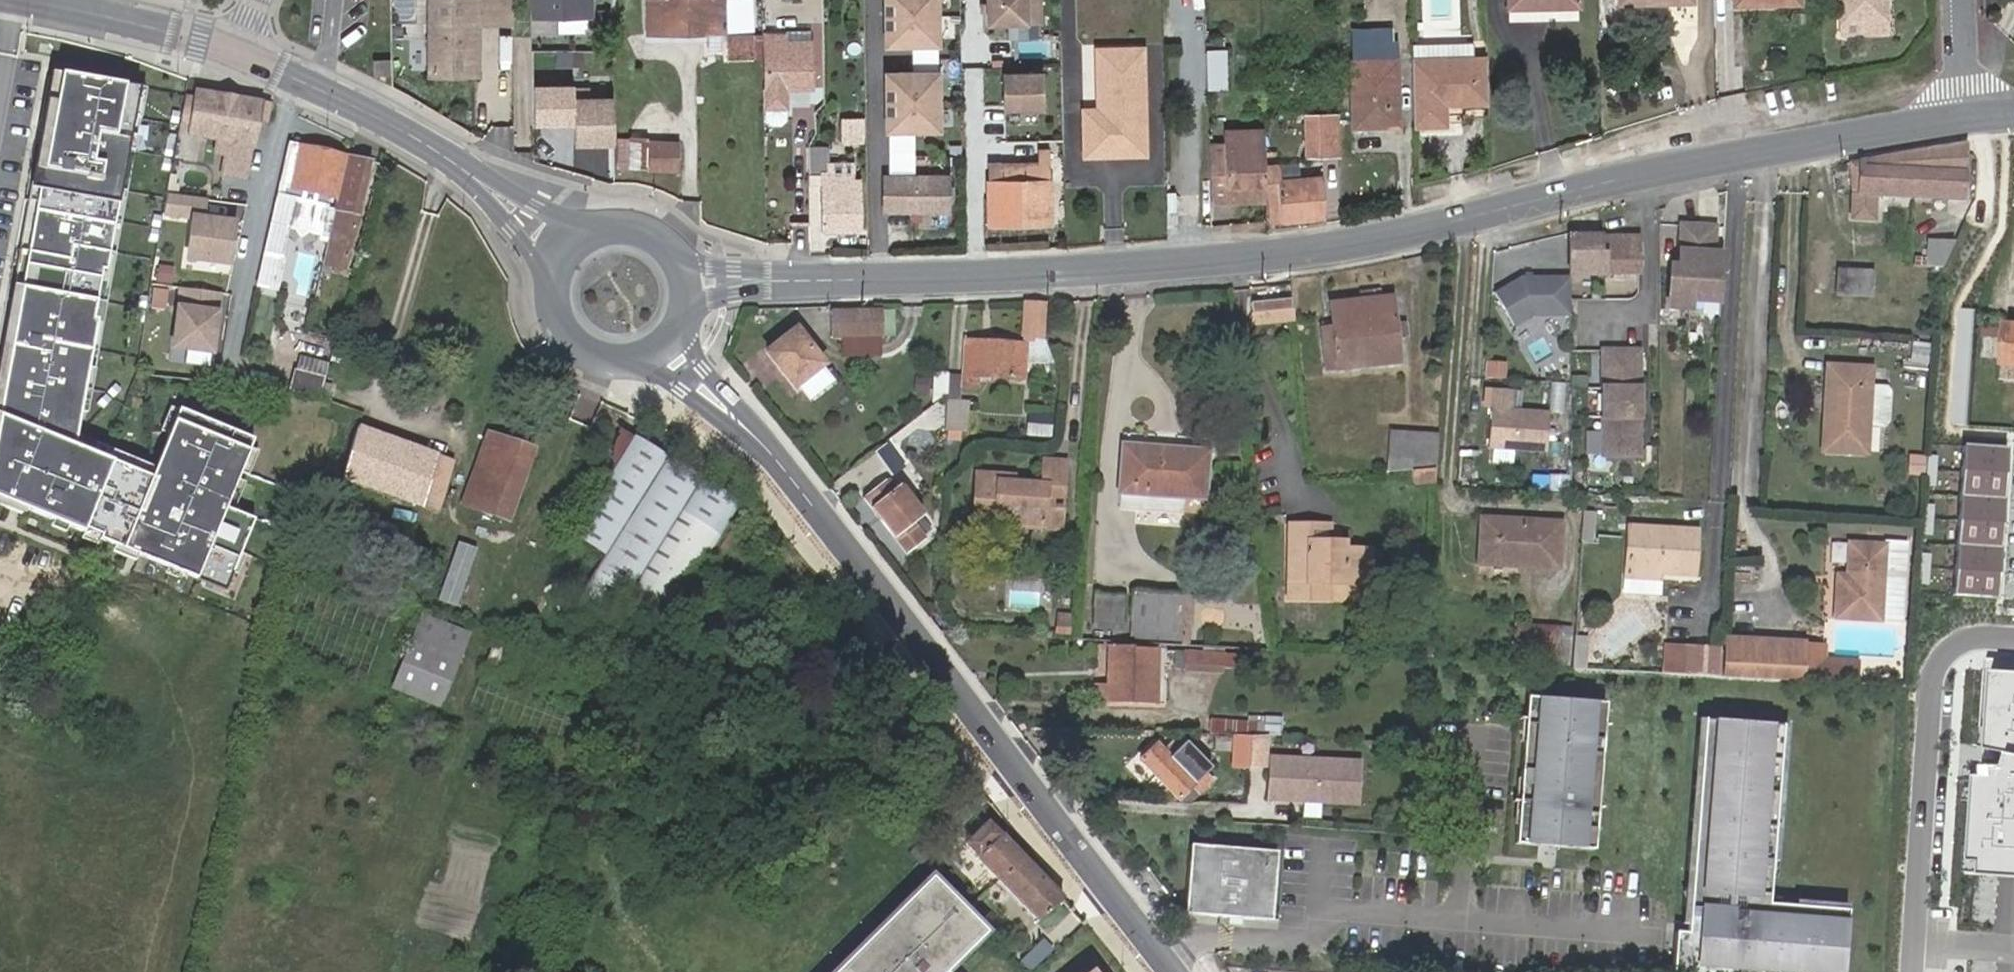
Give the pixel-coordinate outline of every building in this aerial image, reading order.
[(478,77),(477,24),(510,24),(510,0),(428,0),(429,78),(478,77)] [(581,19),(582,0),(524,0),(524,15),(581,19)] [(651,29),(723,29),(723,0),(651,0),(651,29)] [(732,28),(753,28),(753,0),(732,0),(732,28)] [(883,46),(937,45),(936,0),(882,0),(883,46)] [(985,25),(1041,24),(1040,0),(984,0),(985,25)] [(1576,0),(1509,0),(1509,8),(1555,8),(1577,8),(1576,0)] [(1692,0),(1616,0),(1616,10),(1692,6),(1692,0)] [(1883,20),(1883,0),(1841,0),(1841,20),(1883,20)] [(581,33),(581,19),(524,15),(524,30),(581,33)] [(753,32),(732,32),(732,51),(753,50),(753,32)] [(765,35),(765,84),(765,107),(765,113),(767,117),(770,120),(774,121),(778,121),(783,118),(785,114),(785,89),(810,89),(809,42),(788,43),(788,35),(765,35)] [(426,38),(416,38),(416,65),(426,65),(426,38)] [(1410,48),(1410,58),(1470,56),(1470,47),(1410,48)] [(1349,62),(1352,126),(1396,127),(1394,61),(1393,49),(1376,49),(1376,61),(1349,62)] [(1143,50),(1097,50),(1097,111),(1083,111),(1084,158),(1147,155),(1143,50)] [(1227,51),(1207,51),(1208,92),(1227,92),(1227,51)] [(1442,104),(1471,103),(1470,56),(1410,58),(1411,124),(1442,123),(1442,104)] [(939,71),(884,72),(885,131),(940,130),(939,71)] [(1042,71),(1000,72),(1001,110),(1043,110),(1042,71)] [(31,189),(40,191),(63,75),(54,73),(31,189)] [(0,408),(0,495),(198,577),(249,452),(175,422),(167,441),(171,442),(153,486),(128,476),(130,470),(113,462),(75,447),(77,436),(98,321),(94,320),(104,270),(107,271),(135,119),(131,119),(137,88),(63,75),(0,408)] [(572,85),(532,85),(533,123),(573,123),(573,144),(613,144),(613,97),(572,97),(572,85)] [(135,119),(142,121),(147,90),(137,88),(131,119),(135,119)] [(195,99),(183,96),(176,134),(227,142),(224,156),(221,176),(245,180),(250,147),(253,148),(257,120),(260,103),(196,91),(195,99)] [(268,104),(260,103),(257,120),(264,121),(268,104)] [(1339,155),(1338,117),(1306,118),(1307,155),(1339,155)] [(842,122),(841,142),(857,142),(858,122),(842,122)] [(650,136),(630,136),(630,163),(649,164),(650,136)] [(680,137),(650,136),(649,164),(650,166),(680,166),(680,137)] [(336,210),(340,190),(338,190),(344,160),(286,146),(254,284),(277,289),(284,256),(280,255),(286,225),(298,228),(308,231),(320,233),(319,238),(329,240),(332,224),(336,210)] [(816,183),(816,154),(816,148),(807,147),(807,155),(808,183),(816,183)] [(1963,204),(1965,147),(1913,156),(1911,202),(1963,204)] [(816,148),(816,154),(816,183),(825,183),(825,155),(825,148),(816,148)] [(1263,207),(1262,148),(1220,148),(1221,162),(1204,161),(1205,216),(1222,216),(1222,207),(1263,207)] [(988,162),(987,226),(1048,226),(1050,150),(1037,150),(1037,165),(1002,165),(1001,162),(988,162)] [(369,160),(348,156),(340,190),(336,210),(332,224),(329,240),(324,262),(321,277),(335,280),(338,266),(345,267),(369,160)] [(1913,156),(1860,165),(1857,198),(1850,197),(1848,221),(1872,223),(1873,199),(1911,202),(1913,156)] [(829,191),(853,192),(853,182),(847,182),(847,173),(837,173),(838,165),(825,165),(825,183),(816,183),(816,191),(823,191),(829,191)] [(1860,165),(1850,167),(1850,197),(1857,198),(1860,165)] [(883,210),(948,209),(949,174),(883,174),(883,210)] [(1267,220),(1323,216),(1319,178),(1263,182),(1266,208),(1267,216),(1267,220)] [(853,192),(829,191),(823,191),(823,233),(862,233),(862,192),(853,192)] [(225,264),(230,224),(199,220),(202,200),(174,196),(165,195),(161,215),(191,219),(185,259),(225,264)] [(1719,230),(1681,227),(1678,268),(1670,268),(1667,306),(1693,308),(1694,300),(1724,302),(1727,257),(1717,256),(1719,230)] [(1570,238),(1570,274),(1632,275),(1638,275),(1638,239),(1570,238)] [(1937,265),(1942,265),(1954,240),(1928,238),(1928,265),(1937,265)] [(305,255),(298,287),(312,291),(319,258),(305,255)] [(98,321),(107,271),(104,270),(94,320),(98,321)] [(1836,273),(1834,299),(1867,302),(1870,275),(1836,273)] [(1569,319),(1569,282),(1520,282),(1493,298),(1512,330),(1530,320),(1569,319)] [(216,313),(218,293),(181,288),(178,308),(216,313)] [(1332,344),(1321,345),(1324,371),(1397,363),(1395,341),(1394,326),(1392,299),(1329,304),(1332,344)] [(1249,303),(1252,323),(1291,320),(1290,301),(1249,303)] [(1045,338),(1046,304),(1026,303),(1024,335),(1028,336),(1028,344),(1048,346),(1045,338)] [(216,313),(178,308),(173,348),(210,353),(216,313)] [(830,340),(883,339),(882,313),(829,313),(830,340)] [(894,313),(882,313),(883,339),(894,339),(894,313)] [(1394,326),(1395,341),(1405,341),(1403,325),(1394,326)] [(2004,328),(1999,385),(2013,386),(2013,329),(2004,328)] [(827,369),(802,332),(771,355),(795,392),(827,369)] [(1025,380),(1026,362),(1028,344),(1023,344),(964,340),(961,371),(961,374),(1025,380)] [(1026,362),(1055,364),(1053,360),(1048,346),(1028,344),(1026,362)] [(1637,347),(1601,347),(1600,454),(1636,454),(1637,347)] [(321,386),(324,375),(290,365),(284,389),(296,390),(318,398),(320,390),(321,386)] [(961,371),(948,370),(945,402),(959,402),(961,374),(961,371)] [(1862,458),(1868,374),(1826,371),(1821,457),(1862,458)] [(321,386),(320,390),(328,393),(331,386),(322,383),(321,386)] [(945,402),(944,432),(959,432),(961,402),(959,402),(945,402)] [(967,403),(961,402),(959,432),(965,433),(967,403)] [(1546,413),(1488,409),(1486,448),(1544,452),(1546,413)] [(1037,420),(1023,420),(1023,432),(1036,432),(1037,420)] [(443,459),(355,428),(341,474),(428,503),(443,459)] [(604,555),(574,602),(610,624),(619,609),(656,632),(737,504),(631,437),(618,429),(616,463),(571,534),(604,555)] [(1387,457),(1429,456),(1428,429),(1387,429),(1387,457)] [(532,450),(487,435),(463,504),(507,520),(532,450)] [(117,453),(77,436),(75,447),(113,462),(117,453)] [(152,479),(130,470),(128,476),(153,486),(171,442),(167,441),(152,479)] [(1203,497),(1206,449),(1120,444),(1117,490),(1143,492),(1143,504),(1182,507),(1184,495),(1203,497)] [(2004,449),(1959,447),(1952,598),(1996,600),(2004,449)] [(1924,457),(1909,456),(1907,477),(1922,478),(1924,457)] [(975,522),(996,523),(996,520),(1043,523),(1044,503),(1062,505),(1065,464),(1046,462),(1044,487),(1015,485),(1001,484),(1001,475),(978,473),(975,522)] [(1439,466),(1418,464),(1417,477),(1438,479),(1439,466)] [(1002,471),(1001,475),(1001,484),(1015,485),(1015,472),(1002,471)] [(892,479),(864,500),(905,555),(921,543),(909,529),(922,518),(892,479)] [(996,520),(996,523),(1060,528),(1062,505),(1044,503),(1043,523),(996,520)] [(1516,562),(1516,567),(1557,570),(1559,527),(1481,520),(1479,560),(1516,562)] [(1329,551),(1329,541),(1309,540),(1309,525),(1290,525),(1288,599),(1328,599),(1328,583),(1370,585),(1370,551),(1345,551),(1329,551)] [(1309,540),(1329,541),(1329,526),(1309,525),(1309,540)] [(1654,572),(1658,573),(1694,575),(1698,535),(1628,530),(1624,570),(1654,572)] [(459,539),(439,597),(459,604),(479,546),(459,539)] [(1345,541),(1329,541),(1329,551),(1345,551),(1345,541)] [(1845,590),(1835,590),(1832,622),(1876,626),(1882,551),(1848,549),(1846,582),(1845,590)] [(1654,572),(1624,570),(1623,592),(1653,594),(1654,572)] [(1835,582),(1835,590),(1845,590),(1846,582),(1835,582)] [(1131,591),(1106,589),(1096,588),(1094,621),(1128,623),(1131,591)] [(1134,623),(1186,626),(1188,594),(1136,590),(1134,623)] [(467,633),(420,614),(391,688),(438,707),(467,633)] [(1185,641),(1186,626),(1134,623),(1133,637),(1185,641)] [(1515,628),(1513,658),(1551,661),(1553,630),(1515,628)] [(1513,658),(1512,668),(1566,671),(1570,632),(1553,630),(1551,661),(1513,658)] [(1584,650),(1584,640),(1574,639),(1573,649),(1584,650)] [(1803,648),(1726,642),(1723,680),(1800,686),(1803,648)] [(1153,663),(1154,651),(1131,650),(1132,647),(1110,646),(1109,685),(1108,703),(1153,706),(1153,673),(1160,674),(1160,663),(1153,663)] [(1820,649),(1803,648),(1800,686),(1855,690),(1857,666),(1819,664),(1820,649)] [(1573,649),(1572,671),(1582,672),(1584,650),(1573,649)] [(1687,651),(1665,650),(1664,677),(1685,678),(1687,651)] [(1222,654),(1184,651),(1183,671),(1220,674),(1221,667),(1222,654)] [(1685,678),(1717,680),(1719,653),(1687,651),(1685,678)] [(1243,655),(1222,654),(1221,667),(1242,668),(1243,655)] [(1983,665),(1978,751),(1999,752),(1998,767),(1977,765),(1976,776),(1969,775),(1964,857),(1979,858),(1978,874),(2013,876),(2013,667),(1983,665)] [(1109,685),(1095,685),(1095,702),(1108,703),(1109,685)] [(1614,704),(1534,696),(1519,850),(1602,855),(1614,704)] [(1247,725),(1212,723),(1212,735),(1221,736),(1233,736),(1233,745),(1247,746),(1247,737),(1262,738),(1262,726),(1263,718),(1248,717),(1247,725)] [(1704,717),(1682,922),(1669,920),(1666,971),(1853,971),(1860,909),(1781,905),(1798,725),(1704,717)] [(1281,719),(1263,718),(1262,726),(1262,738),(1283,739),(1284,726),(1280,726),(1281,719)] [(1140,761),(1178,801),(1192,788),(1199,797),(1213,783),(1205,776),(1209,771),(1183,745),(1168,760),(1155,746),(1140,761)] [(1360,763),(1268,758),(1266,801),(1358,805),(1360,763)] [(975,862),(1035,923),(1060,899),(1000,836),(997,840),(985,825),(963,845),(976,858),(975,862)] [(1283,852),(1194,845),(1187,920),(1278,926),(1283,852)] [(999,936),(940,872),(843,971),(960,971),(999,936)]
